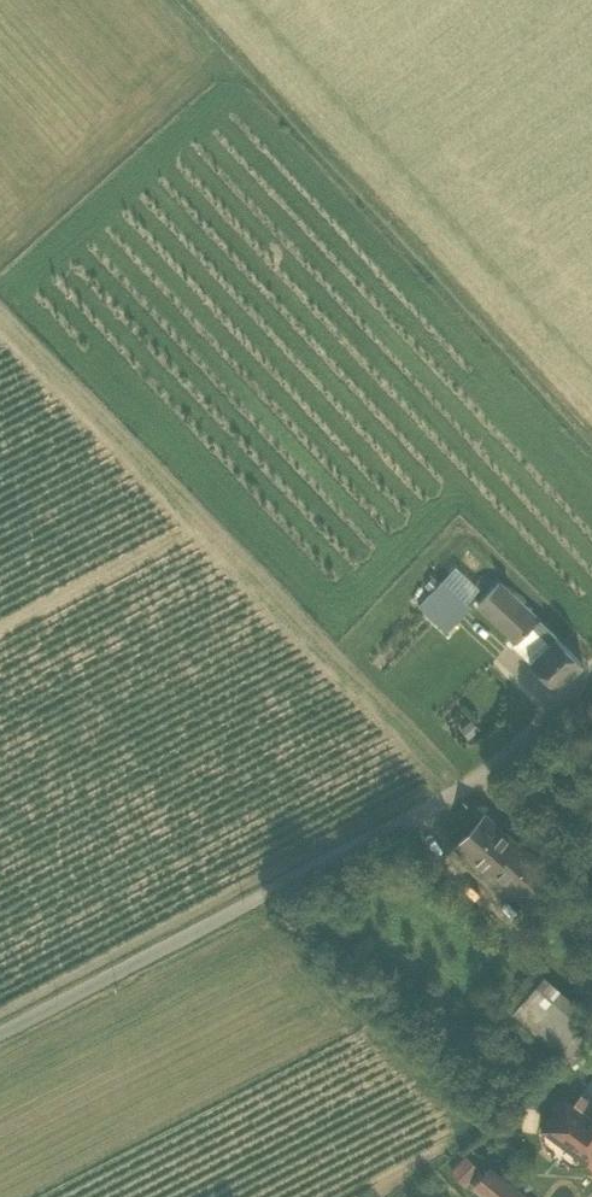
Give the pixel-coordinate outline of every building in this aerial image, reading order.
[(424,584),(432,591),(442,581),(434,574),(424,584)] [(419,605),(447,632),(470,607),(442,581),(432,591),(419,605)] [(512,645),(530,662),(555,636),(556,636),(498,582),(477,605),(516,641),(512,645)] [(582,662),(555,636),(530,662),(556,687),(582,662)] [(455,841),(486,870),(491,865),(515,840),(515,839),(485,810),(455,841)] [(515,891),(539,914),(564,887),(515,840),(491,865),(516,890),(515,891)] [(505,1004),(559,1049),(589,1013),(535,968),(505,1004)] [(589,1013),(559,1049),(574,1061),(591,1039),(591,1016),(589,1013)] [(591,1159),(591,1123),(589,1121),(590,1119),(564,1099),(542,1128),(589,1163),(591,1159)] [(470,1184),(483,1160),(467,1151),(453,1175),(470,1184)] [(488,1196),(526,1196),(489,1167),(474,1185),(488,1196)]
